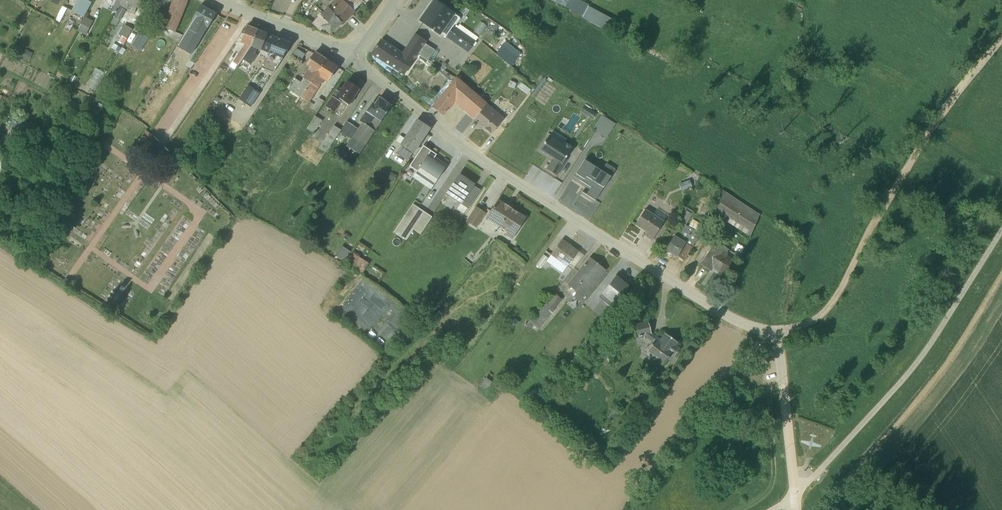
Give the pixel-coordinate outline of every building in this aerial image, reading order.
[(92,0),(77,0),(71,11),(83,17),(92,0)] [(115,13),(119,7),(121,0),(116,0),(111,11),(115,13)] [(141,0),(121,0),(119,7),(126,9),(126,12),(133,14),(135,8),(138,9),(138,8),(141,0)] [(174,31),(187,1),(185,0),(173,0),(162,26),(174,31)] [(313,23),(320,30),(322,27),(329,34),(340,23),(341,24),(355,10),(343,0),(334,0),(313,23)] [(370,0),(343,0),(355,10),(362,2),(366,6),(370,0)] [(419,21),(440,35),(441,34),(467,52),(472,45),(474,47),(476,43),(475,42),(478,37),(459,24),(457,26),(455,25),(460,18),(455,14),(435,0),(433,0),(419,21)] [(582,17),(582,18),(608,31),(614,20),(575,0),(548,0),(582,17)] [(207,28),(216,14),(200,6),(175,46),(190,55),(207,28)] [(62,7),(54,20),(59,22),(66,9),(62,7)] [(119,21),(125,11),(119,7),(110,23),(115,26),(119,20),(119,21)] [(93,21),(85,17),(77,31),(85,35),(93,21)] [(131,30),(124,25),(119,34),(121,35),(118,41),(123,44),(131,30)] [(250,47),(257,30),(246,26),(246,27),(240,42),(244,44),(233,62),(238,65),(243,59),(250,47)] [(243,59),(251,65),(257,55),(254,53),(257,49),(269,54),(275,37),(257,30),(250,47),(243,59)] [(147,38),(139,33),(131,47),(139,51),(147,38)] [(403,74),(425,41),(414,34),(401,53),(380,40),(371,54),(403,74)] [(269,54),(260,67),(273,72),(283,59),(289,43),(275,37),(269,54)] [(511,65),(522,53),(507,39),(496,51),(511,65)] [(113,44),(111,48),(118,52),(121,48),(113,44)] [(427,60),(434,50),(424,44),(417,54),(427,60)] [(304,54),(296,49),(291,55),(300,61),(304,54)] [(300,98),(324,59),(314,53),(305,65),(309,68),(308,70),(307,69),(302,78),(303,78),(300,82),(295,79),(288,89),(300,98)] [(327,82),(336,67),(324,59),(300,98),(308,102),(323,80),(327,82)] [(473,120),(486,103),(456,76),(431,107),(442,116),(454,103),(473,120)] [(325,106),(334,112),(340,115),(347,104),(349,105),(359,89),(346,80),(340,89),(337,87),(325,106)] [(358,154),(392,106),(379,96),(374,103),(371,102),(359,121),(361,122),(357,128),(346,121),(340,130),(336,137),(343,142),(347,137),(350,139),(346,146),(358,154)] [(318,98),(311,109),(317,112),(324,102),(318,98)] [(504,119),(486,103),(473,120),(491,134),(504,119)] [(584,105),(581,111),(594,118),(598,112),(584,105)] [(607,137),(616,122),(605,115),(595,130),(607,137)] [(315,116),(306,129),(313,133),(322,120),(315,116)] [(412,153),(429,128),(416,120),(400,145),(401,146),(396,154),(407,161),(412,153)] [(336,137),(340,130),(333,125),(318,148),(325,153),(336,137)] [(565,143),(563,145),(548,136),(539,150),(553,159),(551,162),(550,162),(545,169),(556,176),(563,165),(562,164),(572,148),(565,143)] [(432,151),(422,144),(407,166),(416,172),(412,177),(431,189),(438,178),(439,179),(448,165),(431,153),(432,151)] [(584,160),(573,176),(591,188),(587,194),(595,200),(615,170),(606,164),(601,171),(584,160)] [(391,173),(388,179),(394,181),(396,175),(391,173)] [(456,210),(463,214),(467,208),(468,209),(480,190),(473,186),(474,184),(458,173),(445,193),(460,204),(456,210)] [(712,212),(748,236),(758,214),(723,192),(712,212)] [(526,217),(498,200),(485,218),(507,232),(505,235),(512,239),(526,217)] [(424,212),(412,204),(394,232),(406,240),(424,212)] [(692,211),(683,205),(681,209),(680,208),(676,216),(680,218),(679,221),(685,225),(692,214),(691,213),(692,211)] [(485,213),(475,206),(465,221),(476,228),(485,213)] [(653,214),(645,209),(635,225),(646,232),(644,236),(651,240),(666,216),(656,209),(653,214)] [(431,217),(424,212),(412,230),(419,235),(431,217)] [(699,233),(703,226),(692,220),(688,227),(684,225),(677,238),(673,235),(673,236),(664,250),(676,257),(677,256),(684,260),(700,234),(699,233)] [(546,262),(562,273),(577,251),(561,240),(550,255),(551,255),(546,262)] [(725,247),(715,241),(701,265),(710,270),(712,267),(722,274),(732,259),(726,255),(727,254),(726,253),(728,249),(725,247)] [(338,255),(363,271),(369,261),(344,246),(338,255)] [(548,258),(543,255),(536,264),(541,268),(548,258)] [(569,293),(579,301),(583,297),(584,298),(604,270),(589,258),(567,285),(572,289),(569,293)] [(598,297),(611,307),(628,286),(623,282),(624,282),(615,275),(598,297)] [(548,325),(566,303),(554,293),(529,322),(533,325),(532,328),(534,330),(537,328),(542,332),(543,331),(545,332),(550,326),(548,325)] [(671,354),(674,356),(679,349),(675,345),(677,342),(664,333),(659,340),(651,334),(648,321),(631,325),(635,338),(644,336),(652,342),(646,351),(655,358),(654,360),(662,366),(671,354)]
